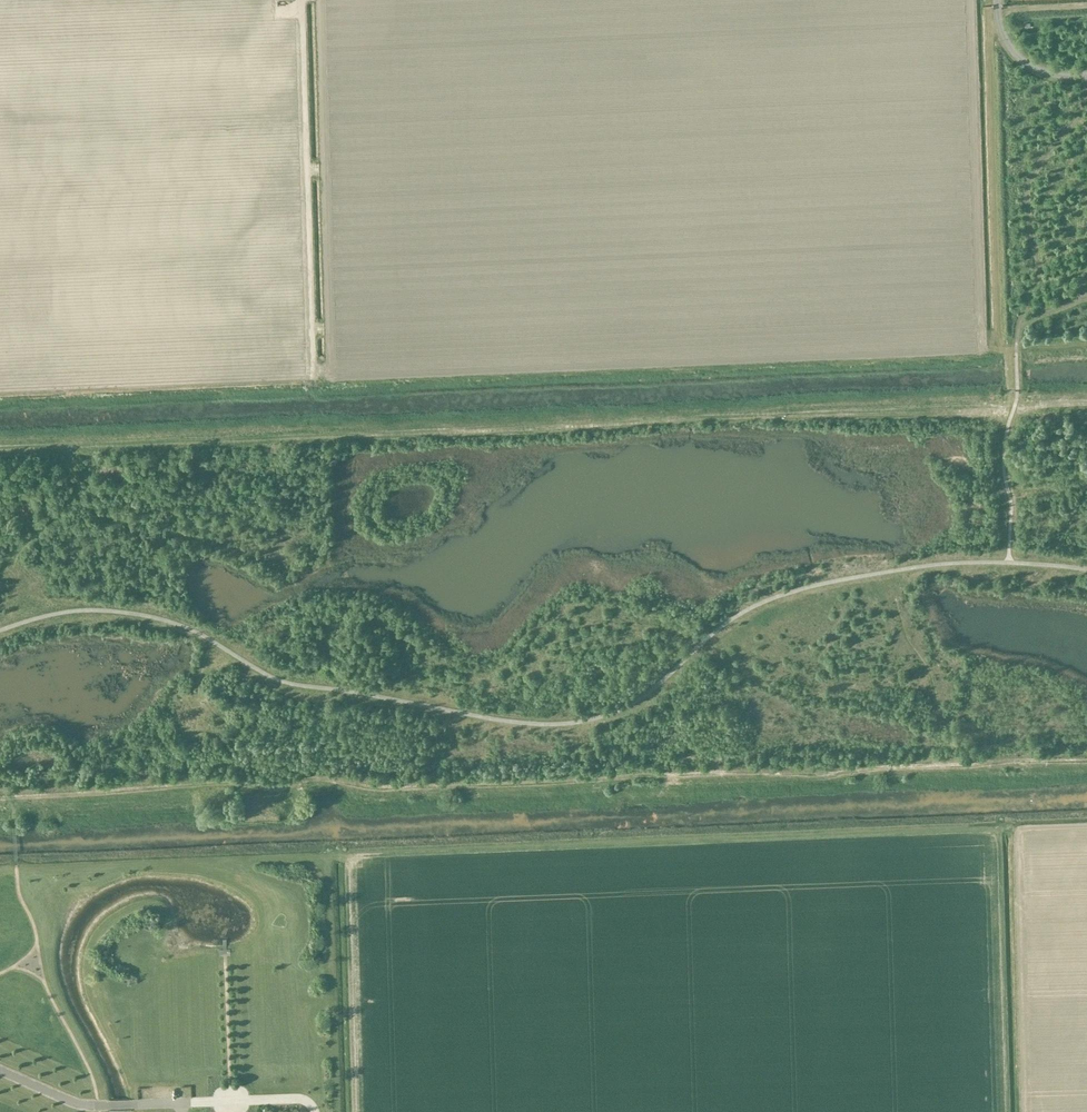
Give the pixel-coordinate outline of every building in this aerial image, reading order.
[(312,374),(323,373),(322,349),(311,350),(312,374)]
